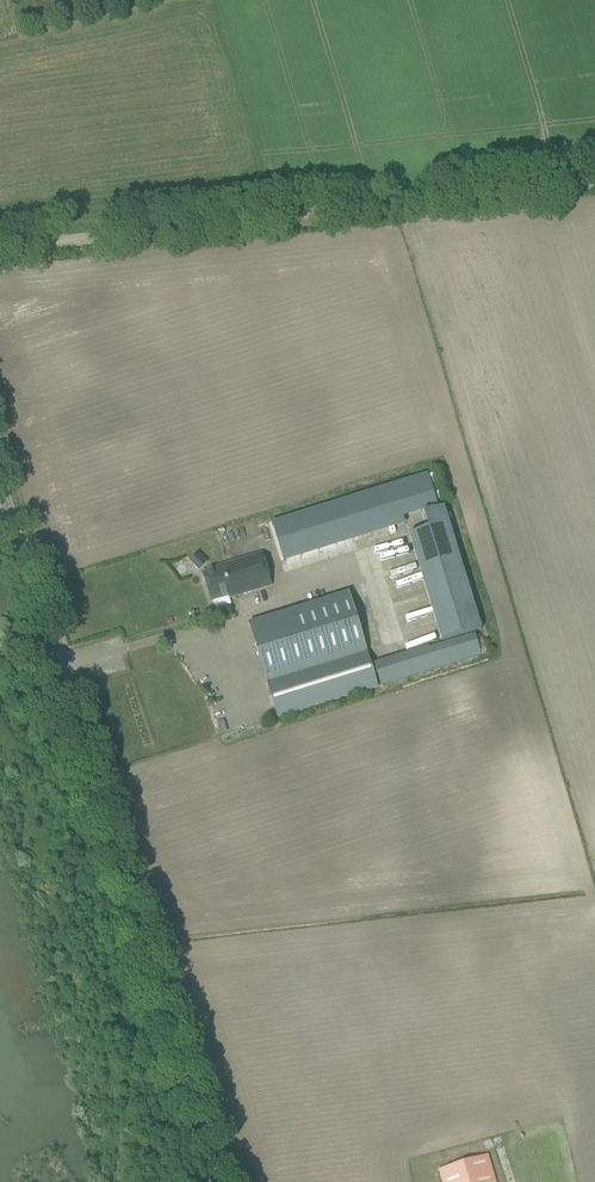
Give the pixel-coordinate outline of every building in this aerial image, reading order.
[(428,475),(272,524),(284,562),(404,526),(402,519),(438,508),(428,475)] [(482,631),(444,508),(424,514),(429,530),(409,536),(442,643),(482,631)] [(261,551),(220,564),(221,569),(202,575),(211,602),(228,597),(229,599),(272,586),(261,551)] [(199,571),(208,563),(197,553),(189,561),(199,571)] [(349,593),(249,624),(267,683),(367,652),(349,593)] [(429,649),(374,666),(380,687),(480,656),(475,637),(444,647),(430,651),(429,649)] [(367,652),(267,683),(278,718),(378,687),(367,652)] [(488,1156),(439,1170),(443,1181),(496,1181),(488,1156)]
